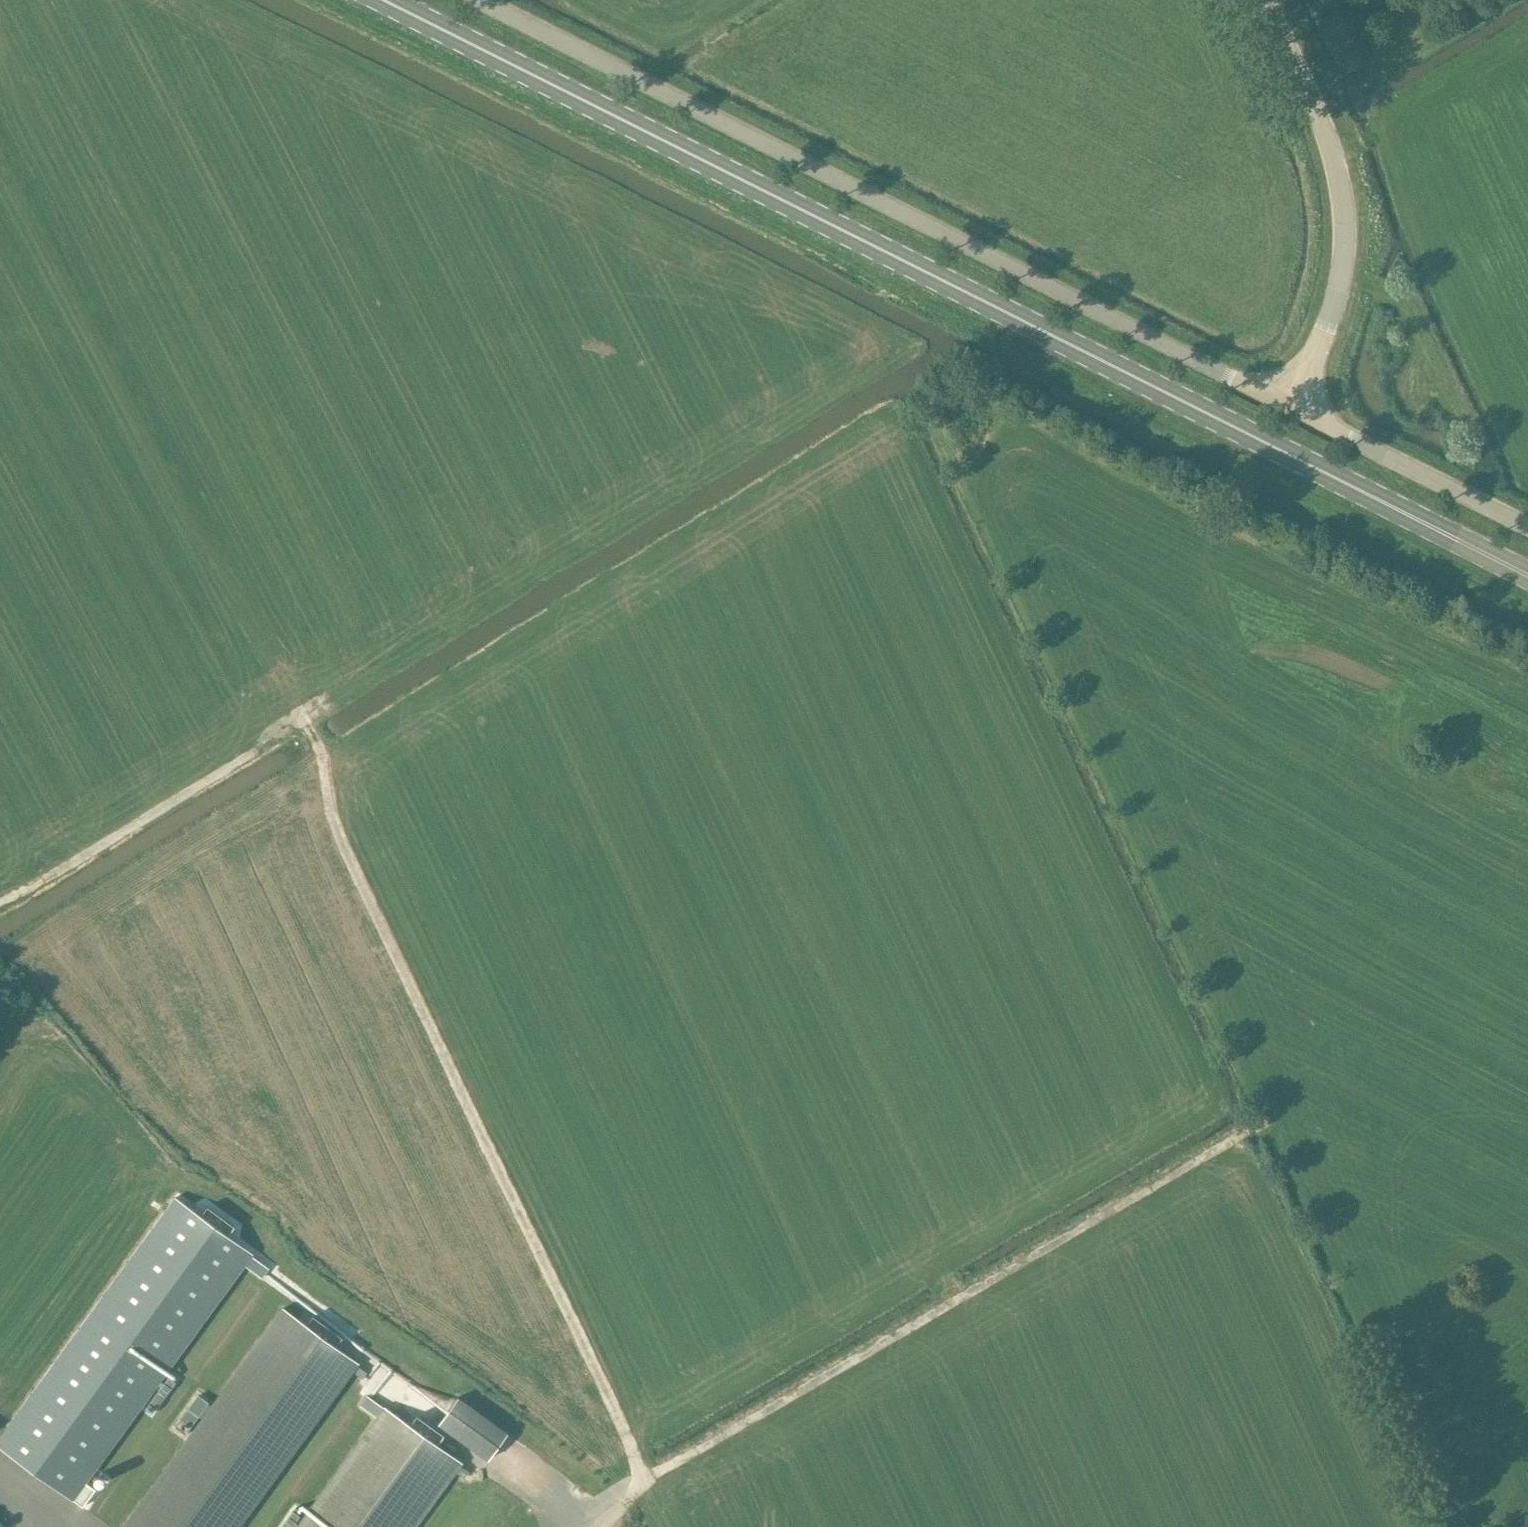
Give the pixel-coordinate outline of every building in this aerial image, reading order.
[(27,1466),(82,1507),(95,1489),(85,1482),(251,1253),(174,1197),(165,1210),(0,1436),(0,1447),(27,1466)] [(361,1360),(284,1303),(120,1526),(239,1526),(361,1360)] [(175,1427),(185,1435),(209,1402),(199,1395),(175,1427)] [(438,1424),(487,1459),(506,1433),(457,1397),(438,1424)] [(361,1436),(383,1406),(371,1398),(350,1428),(361,1436)] [(439,1491),(460,1462),(386,1409),(299,1526),(412,1526),(439,1491)]
